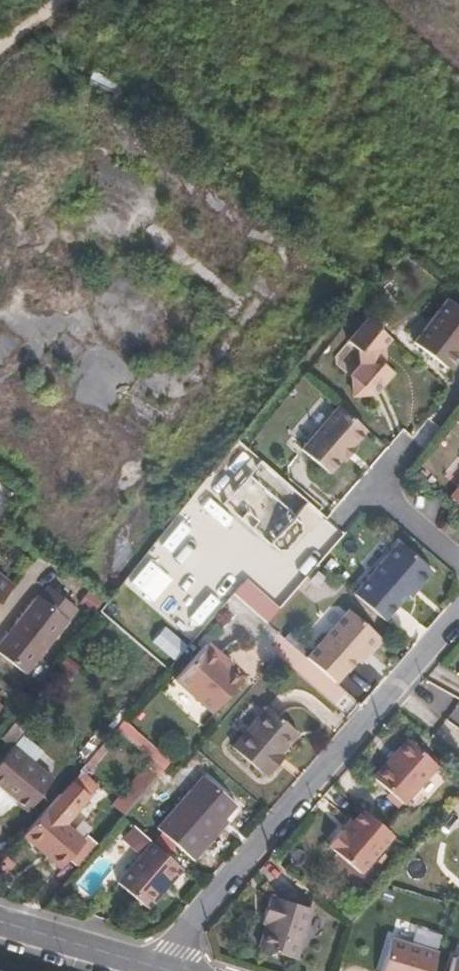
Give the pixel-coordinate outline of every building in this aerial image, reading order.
[(458,333),(458,306),(448,297),(414,339),(438,357),(458,333)] [(387,338),(366,320),(347,343),(358,352),(358,365),(346,378),(349,377),(350,397),(370,395),(389,373),(380,365),(377,363),(377,350),(380,346),(387,338)] [(438,357),(447,364),(458,349),(458,333),(438,357)] [(364,430),(337,406),(300,450),(327,473),(341,458),(351,446),(364,430)] [(351,446),(341,458),(345,461),(355,450),(351,446)] [(308,501),(262,461),(223,504),(270,542),(293,517),(308,501)] [(293,517),(270,542),(274,546),(280,551),(288,550),(304,533),(304,525),(293,517)] [(397,542),(353,593),(384,619),(406,593),(413,585),(416,588),(430,571),(397,542)] [(12,587),(0,578),(0,603),(12,587)] [(282,608),(248,579),(234,596),(269,624),(282,608)] [(409,595),(416,588),(413,585),(406,593),(409,595)] [(77,610),(50,587),(40,599),(38,597),(0,643),(0,652),(26,673),(77,610)] [(347,609),(306,656),(335,681),(344,670),(347,669),(357,658),(363,650),(367,653),(380,637),(347,609)] [(247,686),(228,670),(220,662),(224,657),(206,642),(173,680),(219,719),(247,686)] [(360,661),(367,653),(363,650),(357,658),(360,661)] [(220,662),(228,670),(232,665),(224,657),(220,662)] [(300,737),(270,711),(234,752),(265,779),(267,776),(271,780),(281,768),(277,764),(283,756),(300,737)] [(407,740),(373,776),(404,803),(437,765),(407,740)] [(0,759),(0,804),(9,793),(27,807),(51,777),(10,747),(0,759)] [(288,760),(283,756),(277,764),(281,768),(288,760)] [(125,788),(128,791),(146,770),(144,767),(125,788)] [(146,770),(128,791),(138,799),(156,777),(146,770)] [(65,792),(46,809),(23,834),(61,867),(84,841),(65,824),(98,786),(81,772),(65,792)] [(210,779),(165,831),(200,861),(211,849),(207,845),(230,819),(241,807),(210,779)] [(356,871),(389,834),(388,832),(362,810),(350,823),(343,832),(339,829),(326,845),(356,871)] [(236,823),(230,819),(207,845),(211,849),(236,823)] [(343,832),(350,823),(346,820),(339,829),(343,832)] [(155,843),(133,824),(121,839),(142,858),(155,843)] [(185,868),(157,845),(123,883),(156,911),(170,894),(166,890),(185,868)] [(166,890),(170,894),(189,872),(185,868),(166,890)] [(264,923),(261,931),(257,950),(294,959),(306,913),(264,903),(259,922),(264,923)] [(440,952),(395,938),(385,970),(435,970),(440,952)]
